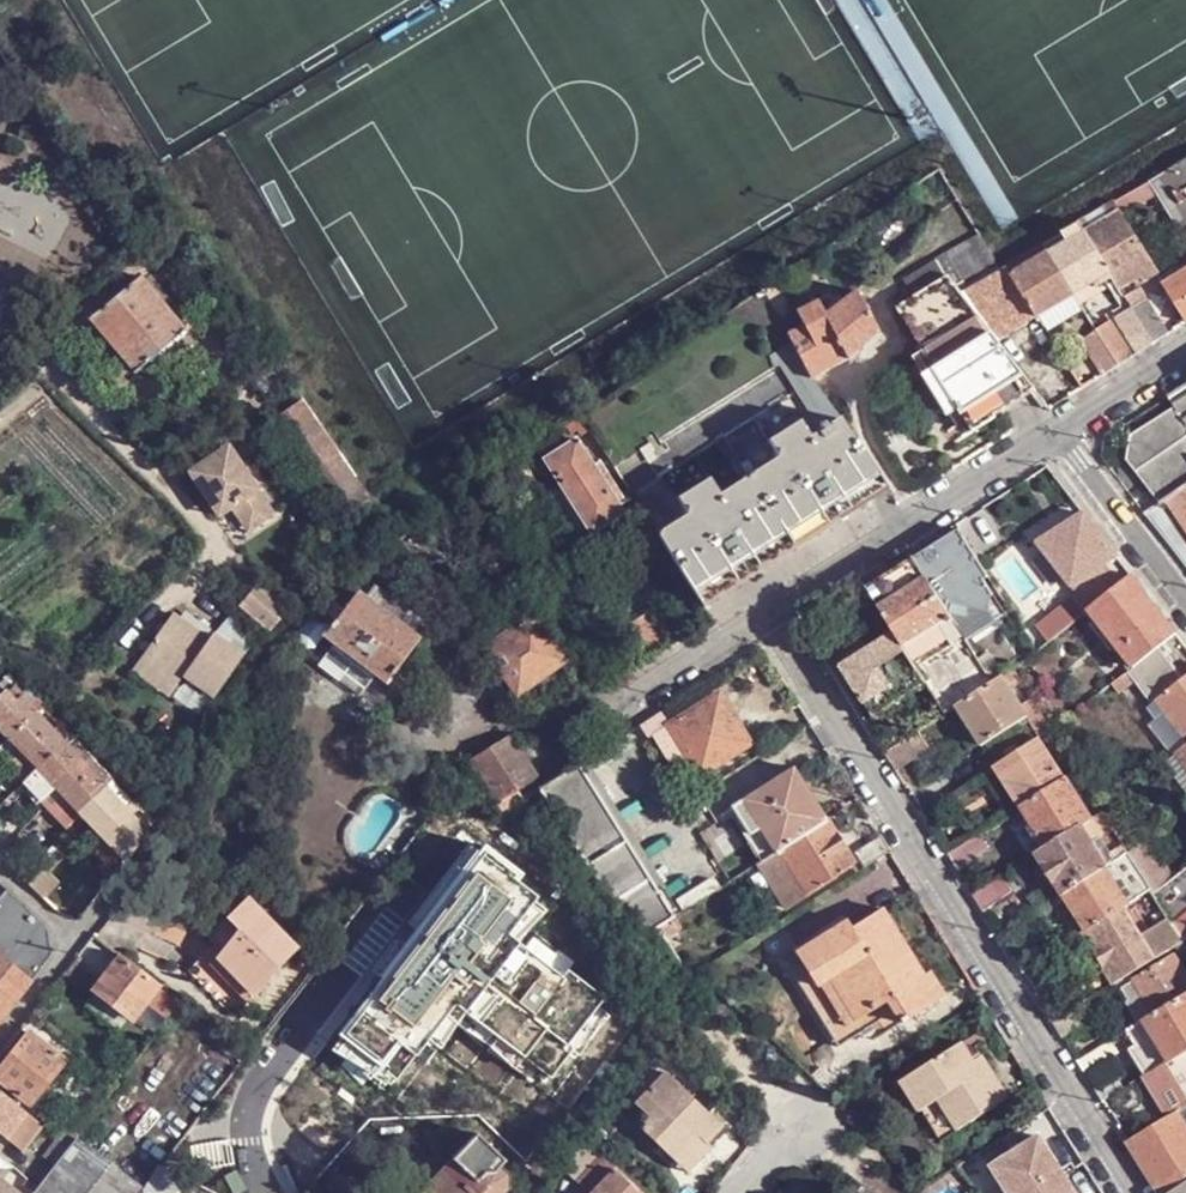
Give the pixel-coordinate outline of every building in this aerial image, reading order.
[(1184,161),(1148,182),(1155,192),(1185,243),(1185,165),(1184,161)] [(1148,182),(1127,194),(1135,205),(1155,192),(1148,182)] [(1112,203),(1101,209),(1108,220),(1119,214),(1112,203)] [(1101,209),(1084,219),(1091,230),(1108,220),(1101,209)] [(1091,230),(1085,234),(1108,273),(1115,283),(1117,287),(1119,289),(1139,277),(1143,282),(1157,274),(1143,252),(1119,214),(1108,220),(1091,230)] [(1084,219),(1077,223),(1084,234),(1085,234),(1091,230),(1084,219)] [(165,231),(177,247),(189,239),(178,222),(165,231)] [(1084,234),(1077,223),(1061,233),(1068,243),(1084,234)] [(1108,273),(1085,234),(1084,234),(1068,243),(1048,255),(1073,295),(1108,273)] [(977,235),(934,261),(944,276),(947,275),(959,291),(999,269),(977,235)] [(1042,244),(1010,263),(1016,272),(1047,253),(1042,244)] [(1037,317),(1062,302),(1073,295),(1048,255),(1047,253),(1016,272),(1010,275),(1037,317)] [(903,280),(912,295),(944,276),(934,261),(903,280)] [(1010,263),(1004,266),(1010,275),(1016,272),(1010,263)] [(1037,317),(1010,275),(1004,266),(999,269),(959,291),(958,292),(990,334),(996,341),(1037,317)] [(1185,323),(1185,272),(1164,286),(1177,307),(1185,323)] [(1073,295),(1079,305),(1115,283),(1108,273),(1073,295)] [(990,334),(958,292),(959,291),(947,275),(944,276),(912,295),(895,307),(921,350),(934,370),(990,334)] [(87,317),(132,372),(146,360),(164,345),(182,331),(137,276),(87,317)] [(579,413),(656,533),(686,513),(678,502),(710,481),(718,492),(778,456),(771,443),(803,425),(809,436),(821,428),(817,422),(834,410),(821,391),(811,378),(785,333),(762,291),(579,413)] [(876,331),(853,291),(821,314),(795,327),(785,333),(811,378),(829,368),(846,358),(876,331)] [(1148,300),(1131,309),(1151,344),(1166,335),(1169,334),(1148,300)] [(814,301),(788,314),(795,327),(821,314),(814,301)] [(1062,302),(1037,317),(1044,328),(1069,312),(1062,302)] [(1177,307),(1166,314),(1176,329),(1185,323),(1177,307)] [(1115,317),(1138,352),(1151,344),(1131,309),(1130,308),(1115,317)] [(1131,356),(1110,321),(1095,330),(1117,366),(1131,356)] [(1095,330),(1082,339),(1103,372),(1104,374),(1117,366),(1095,330)] [(190,341),(182,331),(164,345),(172,355),(190,341)] [(1020,372),(996,341),(990,334),(934,370),(955,403),(959,409),(1020,372)] [(164,345),(146,360),(154,370),(172,355),(164,345)] [(811,378),(821,391),(845,377),(846,358),(829,368),(811,378)] [(934,370),(924,377),(945,410),(955,403),(934,370)] [(959,409),(972,431),(995,417),(994,414),(1000,411),(1033,389),(1020,372),(959,409)] [(1169,395),(1176,405),(1185,422),(1185,384),(1169,395)] [(298,397),(266,420),(335,520),(345,514),(367,498),(298,397)] [(972,431),(959,409),(955,403),(945,410),(954,424),(962,436),(972,431)] [(1176,405),(1131,433),(1128,457),(1161,502),(1163,502),(1167,498),(1185,485),(1185,422),(1176,405)] [(702,606),(780,556),(868,500),(887,489),(850,436),(844,423),(834,410),(817,422),(821,428),(809,436),(803,425),(771,443),(778,456),(718,492),(710,481),(678,502),(686,513),(656,533),(702,606)] [(193,416),(187,414),(185,414),(181,418),(179,424),(183,429),(189,431),(195,427),(196,421),(193,416)] [(954,424),(946,430),(953,443),(962,436),(954,424)] [(574,440),(544,459),(561,484),(590,464),(574,440)] [(224,446),(185,473),(216,516),(229,507),(234,504),(251,528),(272,513),(224,446)] [(625,501),(598,459),(590,464),(561,484),(552,490),(579,531),(625,501)] [(520,468),(502,479),(511,492),(528,480),(520,468)] [(1167,498),(1185,526),(1185,485),(1167,498)] [(234,504),(229,507),(246,532),(251,528),(234,504)] [(1040,541),(1073,584),(1106,564),(1118,556),(1085,513),(1040,541)] [(963,534),(959,529),(926,550),(928,553),(934,549),(938,550),(963,534)] [(988,573),(963,534),(938,550),(934,549),(928,553),(928,558),(919,564),(945,603),(985,576),(988,573)] [(928,558),(928,553),(926,550),(915,558),(919,564),(928,558)] [(868,586),(897,632),(945,603),(919,564),(915,558),(868,586)] [(1079,593),(1075,596),(1087,612),(1090,609),(1121,585),(1106,564),(1073,584),(1079,593)] [(985,576),(945,603),(967,637),(986,626),(1007,612),(985,576)] [(1090,609),(1134,668),(1158,648),(1171,638),(1178,632),(1133,576),(1121,585),(1090,609)] [(236,600),(266,625),(283,605),(253,580),(236,600)] [(1036,624),(1049,642),(1087,612),(1075,596),(1068,586),(1054,596),(1056,599),(1061,605),(1036,624)] [(364,599),(356,593),(323,636),(334,644),(376,675),(386,682),(418,639),(411,633),(364,599)] [(1036,624),(1061,605),(1056,599),(1031,618),(1036,624)] [(936,693),(948,713),(957,706),(995,683),(987,669),(967,637),(945,603),(897,632),(936,693)] [(648,612),(628,625),(647,655),(668,642),(648,612)] [(483,647),(516,693),(530,683),(547,671),(563,659),(530,614),(516,623),(495,638),(483,647)] [(510,614),(492,626),(497,632),(493,635),(495,638),(516,623),(510,614)] [(173,618),(139,665),(174,691),(183,679),(213,701),(243,659),(212,638),(208,643),(173,618)] [(460,638),(465,633),(455,620),(443,628),(453,642),(460,638)] [(1049,642),(1036,624),(1028,630),(1040,649),(1049,642)] [(1184,641),(1178,632),(1171,638),(1177,646),(1184,641)] [(465,633),(460,638),(469,653),(475,648),(465,633)] [(875,717),(923,687),(891,636),(864,653),(843,666),(875,717)] [(837,655),(843,666),(864,653),(857,643),(837,655)] [(359,695),(376,675),(334,644),(318,664),(359,695)] [(1172,666),(1158,648),(1134,668),(1141,677),(1148,686),(1172,666)] [(1015,669),(1007,656),(987,669),(995,683),(1003,677),(1015,669)] [(1129,670),(1123,662),(1111,672),(1116,680),(1129,670)] [(139,665),(132,673),(198,721),(213,701),(183,679),(174,691),(139,665)] [(1146,688),(1155,701),(1158,699),(1185,680),(1183,678),(1174,665),(1172,666),(1148,686),(1146,688)] [(1116,680),(1114,682),(1121,691),(1141,677),(1134,668),(1129,670),(1116,680)] [(499,708),(512,699),(491,669),(477,678),(499,708)] [(1023,681),(1015,669),(1003,677),(1010,689),(1023,681)] [(547,671),(530,683),(537,693),(554,681),(547,671)] [(1183,678),(1185,680),(1158,699),(1185,736),(1185,676),(1183,678)] [(983,745),(1028,717),(1027,716),(1021,705),(1010,689),(1003,677),(995,683),(957,706),(983,745)] [(19,696),(11,688),(3,679),(0,682),(0,715),(19,696)] [(13,686),(11,688),(19,696),(22,695),(13,686)] [(22,695),(19,696),(34,712),(41,707),(26,691),(22,695)] [(751,742),(719,691),(669,723),(668,723),(688,755),(699,773),(751,742)] [(0,715),(0,730),(8,739),(34,712),(19,696),(0,715)] [(1044,736),(1054,731),(1033,698),(1021,705),(1027,716),(1033,712),(1036,718),(1033,719),(1044,736)] [(669,723),(659,710),(639,723),(648,736),(652,733),(668,723),(669,723)] [(54,732),(34,712),(8,739),(9,740),(13,744),(21,752),(37,770),(64,743),(54,732)] [(671,765),(688,755),(668,723),(652,733),(671,765)] [(60,726),(54,732),(64,743),(71,737),(60,726)] [(5,745),(9,740),(8,739),(0,730),(0,749),(5,745)] [(929,745),(919,730),(913,734),(902,741),(907,749),(912,756),(929,745)] [(472,761),(497,801),(517,789),(536,776),(511,735),(470,761),(471,762),(472,761)] [(71,737),(64,743),(105,787),(112,781),(71,737)] [(996,767),(1022,807),(1067,778),(1061,768),(1042,738),(996,767)] [(13,744),(9,740),(5,745),(0,749),(0,757),(13,744)] [(617,749),(613,741),(599,750),(603,758),(617,749)] [(886,751),(891,758),(907,749),(902,741),(886,751)] [(105,787),(64,743),(37,770),(53,787),(79,814),(105,787)] [(37,770),(21,752),(9,762),(26,781),(37,770)] [(585,759),(580,762),(587,773),(592,770),(585,759)] [(1079,771),(1073,761),(1061,768),(1067,778),(1079,771)] [(608,851),(627,838),(622,830),(587,773),(580,762),(541,787),(588,863),(608,851)] [(826,818),(793,765),(743,798),(774,850),(781,846),(826,818)] [(40,800),(53,787),(37,770),(26,781),(24,783),(40,800)] [(1067,778),(1022,807),(1043,842),(1047,847),(1082,825),(1093,819),(1067,778)] [(112,781),(105,787),(125,808),(132,801),(112,781)] [(53,787),(40,800),(67,828),(71,824),(79,814),(53,787)] [(105,787),(79,814),(105,843),(123,860),(146,831),(125,808),(105,787)] [(523,798),(517,789),(497,801),(503,810),(507,809),(523,798)] [(765,856),(774,850),(743,798),(732,804),(736,812),(744,824),(765,856)] [(132,801),(125,808),(146,831),(152,825),(132,801)] [(1129,851),(1140,842),(1115,804),(1104,812),(1129,851)] [(1082,825),(1086,832),(1097,825),(1114,854),(1104,861),(1107,866),(1114,863),(1129,851),(1104,812),(1093,819),(1082,825)] [(642,829),(651,822),(647,815),(637,821),(642,829)] [(781,846),(809,891),(854,861),(826,818),(781,846)] [(642,829),(637,821),(622,830),(627,838),(642,829)] [(627,838),(634,849),(656,836),(659,831),(653,821),(651,822),(642,829),(627,838)] [(1173,830),(1166,822),(1154,832),(1160,839),(1173,830)] [(1105,867),(1107,866),(1104,861),(1086,832),(1082,825),(1047,847),(1040,852),(1064,892),(1105,867)] [(416,873),(445,910),(458,901),(467,912),(459,918),(488,954),(489,954),(488,952),(531,918),(517,898),(510,902),(503,893),(524,877),(523,874),(521,875),(485,829),(448,857),(444,851),(416,873)] [(990,849),(980,833),(949,852),(959,869),(990,849)] [(865,864),(890,848),(881,834),(855,849),(865,864)] [(1173,878),(1148,837),(1140,842),(1129,851),(1153,890),(1155,892),(1173,878)] [(670,918),(674,914),(634,849),(627,838),(608,851),(588,863),(636,939),(656,926),(670,918)] [(1033,848),(1037,853),(1040,852),(1047,847),(1043,842),(1033,848)] [(38,861),(22,880),(26,885),(47,905),(64,885),(44,867),(58,850),(53,845),(38,861)] [(765,856),(756,862),(783,907),(809,891),(781,846),(774,850),(765,856)] [(1137,899),(1153,890),(1129,851),(1114,863),(1136,899),(1137,899)] [(1124,907),(1128,904),(1105,867),(1064,892),(1087,930),(1089,928),(1124,907)] [(974,893),(986,911),(1014,891),(1004,875),(974,893)] [(677,897),(684,908),(722,883),(719,879),(712,876),(677,897)] [(10,926),(24,909),(6,890),(0,897),(0,938),(10,926)] [(1160,935),(1175,926),(1155,892),(1153,890),(1137,899),(1141,903),(1160,935)] [(255,993),(256,995),(299,948),(248,896),(228,915),(239,927),(215,957),(218,959),(255,993)] [(677,897),(674,899),(681,911),(684,908),(677,897)] [(668,902),(674,914),(681,911),(674,899),(668,902)] [(1141,903),(1137,899),(1136,899),(1128,904),(1124,907),(1127,911),(1141,903)] [(901,1022),(945,996),(929,972),(922,976),(881,906),(851,925),(847,919),(794,951),(796,954),(815,984),(820,981),(855,1037),(868,1028),(861,1016),(888,1001),(901,1022)] [(1124,907),(1089,928),(1099,944),(1094,947),(1107,968),(1109,971),(1115,982),(1120,979),(1130,973),(1147,962),(1140,947),(1147,943),(1127,911),(1124,907)] [(24,909),(10,926),(49,956),(51,954),(47,930),(24,909)] [(656,926),(661,935),(675,927),(670,918),(656,926)] [(1175,926),(1185,940),(1185,942),(1185,918),(1175,926)] [(10,926),(0,938),(0,959),(28,984),(49,956),(10,926)] [(1175,926),(1160,935),(1162,939),(1149,948),(1155,957),(1176,944),(1185,940),(1175,926)] [(1094,947),(1099,944),(1089,928),(1087,930),(1084,932),(1094,947)] [(112,959),(115,954),(94,936),(82,951),(104,968),(112,959)] [(1185,960),(1185,942),(1185,940),(1176,944),(1185,960)] [(1147,962),(1155,957),(1149,948),(1147,943),(1140,947),(1147,962)] [(1156,1014),(1185,996),(1185,972),(1174,953),(1134,977),(1136,981),(1156,1014)] [(845,1057),(862,1048),(855,1037),(820,981),(815,984),(796,954),(785,961),(845,1057)] [(154,992),(159,986),(120,956),(115,961),(93,990),(131,1019),(154,992)] [(0,959),(0,1020),(28,984),(0,959)] [(255,993),(218,959),(211,967),(246,1003),(255,993)] [(330,968),(320,960),(311,972),(320,979),(324,978),(331,970),(330,968)] [(1134,977),(1130,973),(1120,979),(1115,982),(1120,990),(1123,988),(1134,983),(1136,981),(1134,977)] [(1145,1020),(1153,1015),(1134,983),(1123,988),(1130,1002),(1127,1004),(1139,1024),(1145,1020)] [(166,992),(159,986),(154,992),(162,998),(166,992)] [(1145,1020),(1154,1035),(1170,1060),(1185,1050),(1185,996),(1156,1014),(1153,1015),(1145,1020)] [(1128,1030),(1138,1045),(1154,1035),(1145,1020),(1139,1024),(1128,1030)] [(152,1035),(150,1033),(142,1027),(140,1026),(130,1038),(142,1047),(152,1035)] [(0,1068),(0,1080),(30,1104),(64,1060),(29,1032),(0,1068)] [(1130,1049),(1145,1076),(1170,1060),(1154,1035),(1138,1045),(1130,1049)] [(965,1044),(900,1083),(938,1143),(957,1132),(1011,1098),(985,1057),(976,1061),(965,1044)] [(1185,1106),(1185,1050),(1170,1060),(1145,1076),(1144,1076),(1170,1116),(1185,1106)] [(667,1071),(636,1104),(651,1118),(643,1128),(676,1159),(690,1143),(703,1154),(716,1141),(712,1137),(724,1124),(667,1071)] [(1111,1096),(1118,1092),(1114,1085),(1107,1089),(1111,1096)] [(26,1113),(0,1091),(0,1134),(5,1139),(26,1113)] [(1170,1116),(1129,1141),(1162,1192),(1167,1192),(1185,1181),(1185,1106),(1170,1116)] [(63,1127),(50,1116),(47,1120),(60,1131),(63,1127)] [(478,1132),(418,1192),(493,1192),(482,1183),(497,1168),(505,1160),(478,1132)] [(994,1167),(1011,1192),(1076,1192),(1040,1138),(994,1167)] [(143,1189),(75,1139),(67,1148),(37,1187),(33,1192),(32,1192),(140,1192),(143,1189)] [(703,1154),(690,1143),(676,1159),(688,1170),(703,1154)] [(601,1157),(578,1181),(590,1192),(640,1192),(601,1157)] [(143,1189),(151,1192),(171,1192),(181,1175),(162,1165),(143,1189)] [(505,1176),(497,1168),(482,1183),(493,1192),(500,1192),(504,1189),(505,1176)] [(0,1180),(0,1192),(17,1192),(0,1180)] [(1167,1192),(1185,1192),(1185,1181),(1167,1192)]
